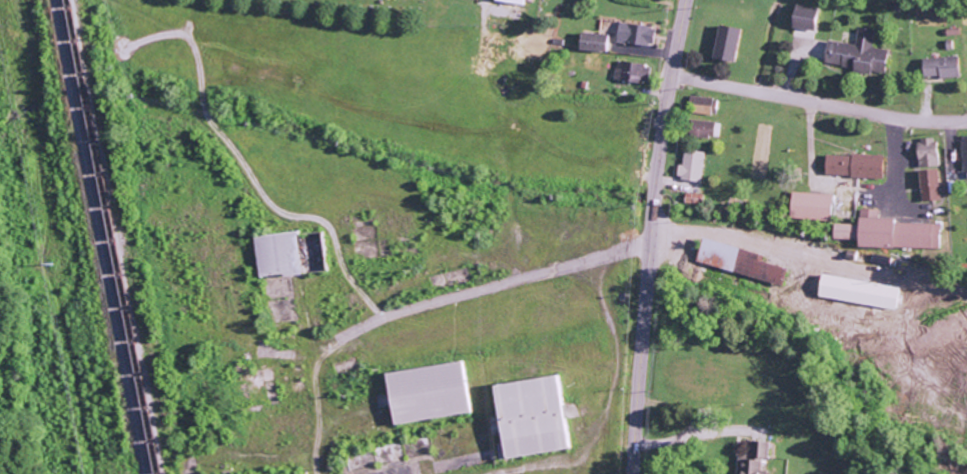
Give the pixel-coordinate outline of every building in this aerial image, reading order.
[(813,39),(816,8),(794,5),(790,36),(813,39)] [(652,45),(653,26),(617,24),(616,44),(652,45)] [(712,60),(734,62),(738,28),(716,26),(712,60)] [(888,50),(871,47),(873,30),(857,28),(855,44),(827,40),(823,65),(870,72),(870,71),(884,74),(888,50)] [(577,49),(604,53),(607,36),(580,32),(577,49)] [(957,57),(922,58),(922,78),(958,77),(957,57)] [(612,80),(645,85),(648,66),(615,61),(612,80)] [(711,115),(712,98),(690,97),(689,114),(711,115)] [(689,138),(713,138),(714,121),(689,120),(689,138)] [(937,167),(936,138),(916,139),(917,167),(937,167)] [(704,153),(684,150),(681,166),(677,166),(675,178),(699,182),(704,153)] [(825,154),(824,176),(882,178),(883,156),(825,154)] [(919,201),(938,201),(937,170),(918,171),(919,201)] [(684,203),(700,204),(700,194),(684,194),(684,203)] [(789,219),(830,220),(831,194),(790,194),(789,219)] [(938,249),(938,224),(892,223),(892,219),(876,219),(877,209),(857,209),(857,248),(938,249)] [(851,240),(851,225),(832,224),(832,240),(851,240)] [(253,237),(257,277),(300,273),(300,271),(323,269),(322,265),(323,265),(319,229),(253,237)] [(730,272),(737,249),(701,239),(695,263),(730,272)] [(779,285),(783,268),(756,262),(758,254),(737,249),(732,274),(779,285)] [(816,298),(895,309),(898,287),(819,276),(816,298)] [(391,425),(471,413),(463,360),(383,372),(391,425)] [(502,458),(569,449),(560,375),(492,384),(502,458)] [(736,473),(766,473),(766,471),(760,471),(761,459),(767,459),(768,441),(750,440),(749,455),(737,454),(736,473)]
